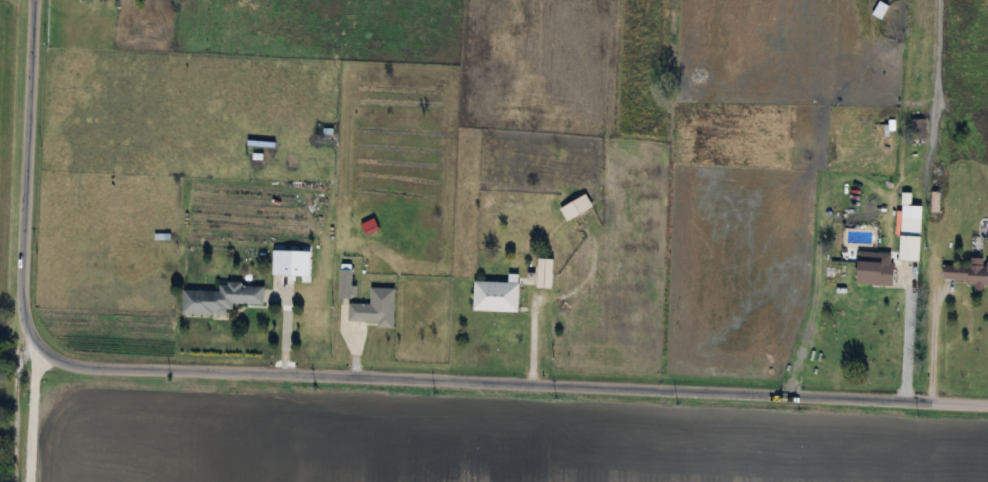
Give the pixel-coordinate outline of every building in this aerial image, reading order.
[(879,21),(887,6),(877,0),(869,15),(879,21)] [(909,141),(924,141),(924,120),(909,120),(909,141)] [(558,208),(565,221),(590,207),(584,194),(558,208)] [(919,235),(919,217),(898,217),(898,235),(919,235)] [(535,289),(551,289),(551,259),(535,259),(535,289)] [(288,261),(271,261),(271,276),(288,276),(288,261)] [(940,283),(987,285),(987,262),(967,261),(967,267),(941,265),(940,283)] [(892,263),(854,262),(853,284),(891,286),(892,263)] [(339,295),(350,295),(350,268),(339,268),(339,295)] [(517,283),(472,281),(471,311),(516,313),(517,283)] [(180,314),(230,316),(230,304),(261,305),(262,286),(217,284),(217,292),(181,291),(180,314)] [(392,289),(369,288),(369,305),(346,304),(346,322),(376,322),(375,327),(392,328),(392,289)]
